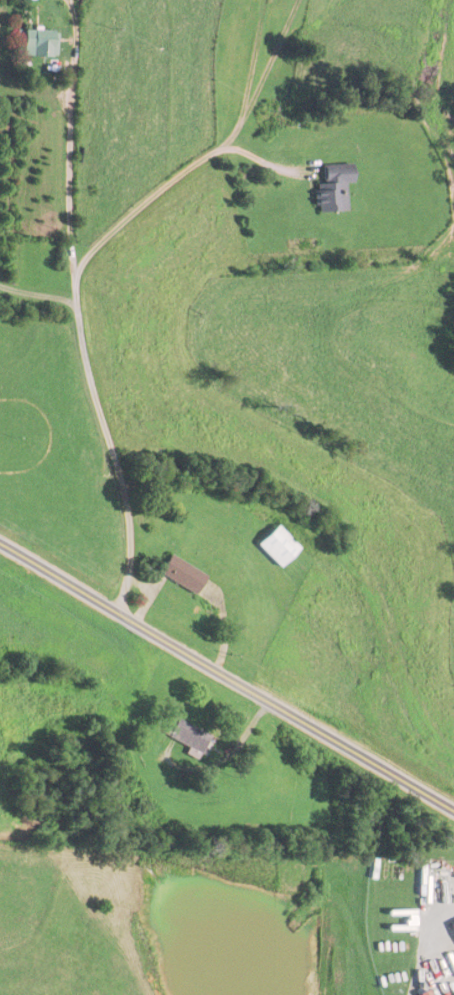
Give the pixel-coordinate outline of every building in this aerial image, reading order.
[(57,31),(23,31),(23,56),(57,56),(57,31)] [(317,212),(346,212),(345,184),(352,184),(352,165),(323,165),(324,184),(316,184),(317,212)] [(300,548),(277,525),(257,545),(279,568),(300,548)] [(205,576),(170,555),(159,574),(194,595),(205,576)] [(212,737),(177,721),(169,738),(189,747),(183,760),(198,766),(212,737)]
